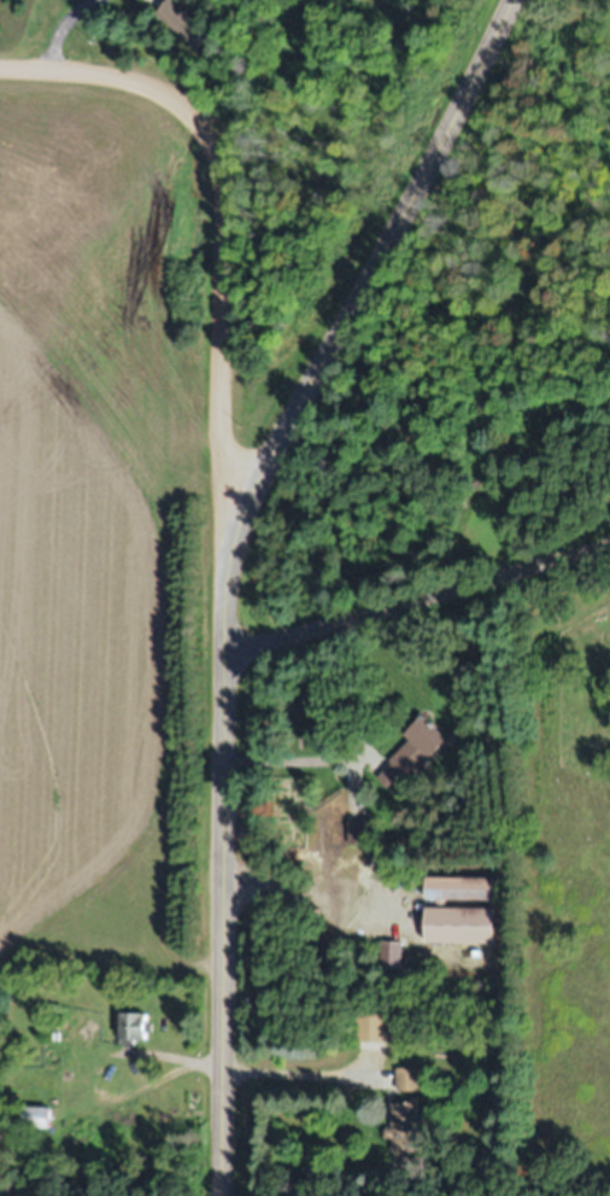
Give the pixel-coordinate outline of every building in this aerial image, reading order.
[(201,35),(201,0),(168,0),(168,35),(201,35)] [(375,774),(395,795),(451,741),(430,720),(375,774)] [(500,902),(500,877),(430,877),(430,902),(500,902)] [(430,943),(500,943),(500,908),(430,908),(430,943)] [(402,943),(382,943),(382,967),(402,967),(402,943)] [(121,1040),(150,1040),(150,1012),(121,1012),(121,1040)] [(388,1017),(370,1017),(370,1040),(388,1040),(388,1017)] [(421,1090),(421,1065),(398,1065),(398,1090),(421,1090)] [(418,1101),(392,1101),(392,1153),(418,1153),(418,1101)] [(51,1107),(22,1107),(22,1127),(51,1127),(51,1107)]
